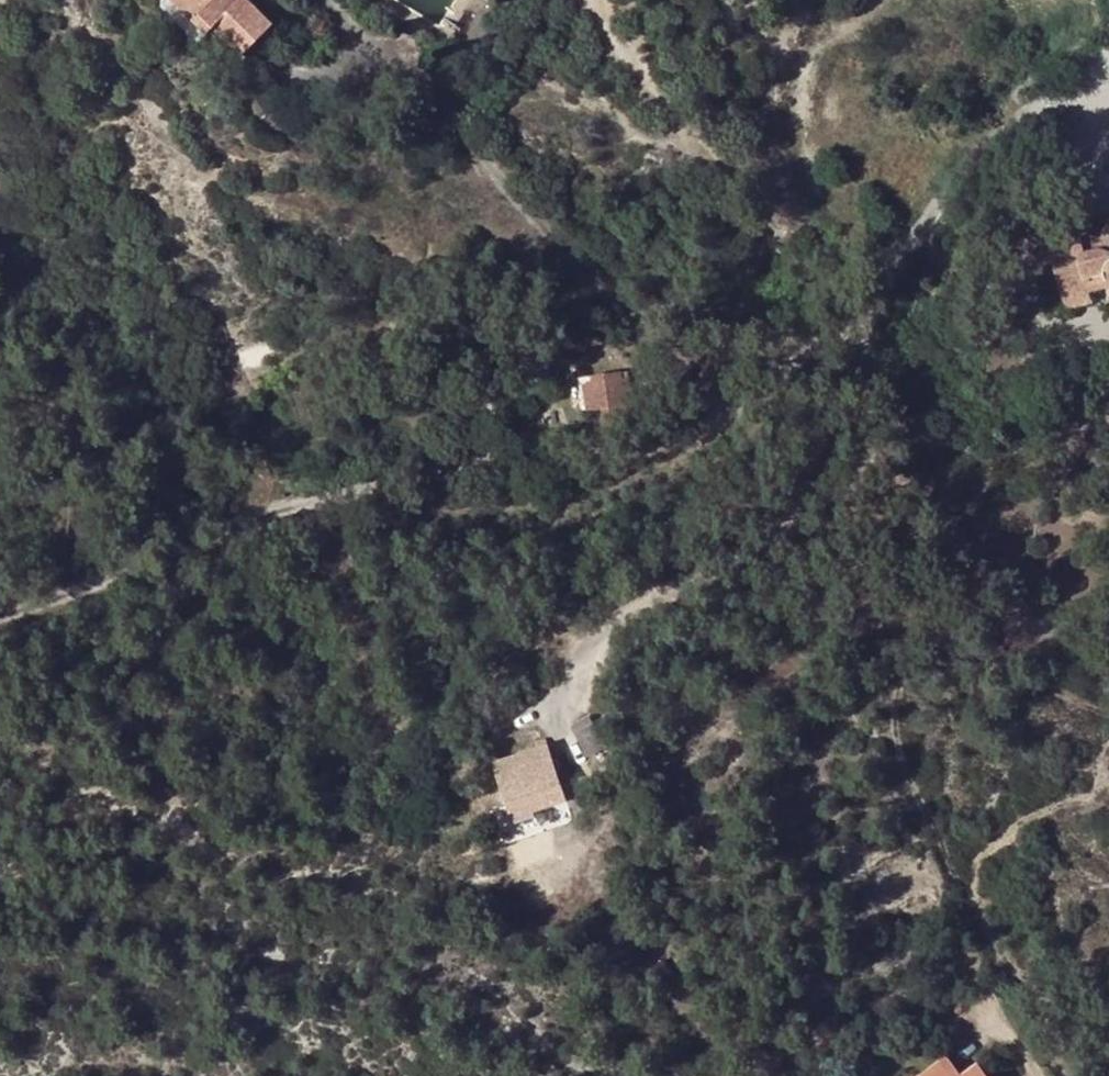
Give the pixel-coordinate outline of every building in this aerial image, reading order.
[(206,37),(193,23),(198,16),(181,0),(162,0),(161,9),(197,46),(206,37)] [(193,23),(206,37),(209,34),(214,38),(218,35),(241,58),(271,29),(242,0),(181,0),(198,16),(193,23)] [(1099,240),(1095,238),(1047,249),(1059,296),(1085,290),(1084,285),(1103,281),(1105,284),(1108,286),(1108,221),(1099,240)] [(1085,290),(1059,296),(1047,249),(1045,244),(1028,247),(1045,313),(1088,304),(1085,290)] [(578,385),(584,412),(587,430),(621,424),(609,369),(575,376),(578,385)] [(570,416),(584,412),(578,385),(564,388),(570,416)] [(510,819),(537,811),(534,796),(560,788),(547,749),(492,766),(510,819)] [(565,802),(560,788),(534,796),(537,811),(565,802)] [(926,1075),(959,1075),(946,1060),(926,1075)] [(977,1067),(964,1075),(983,1075),(977,1067)]
